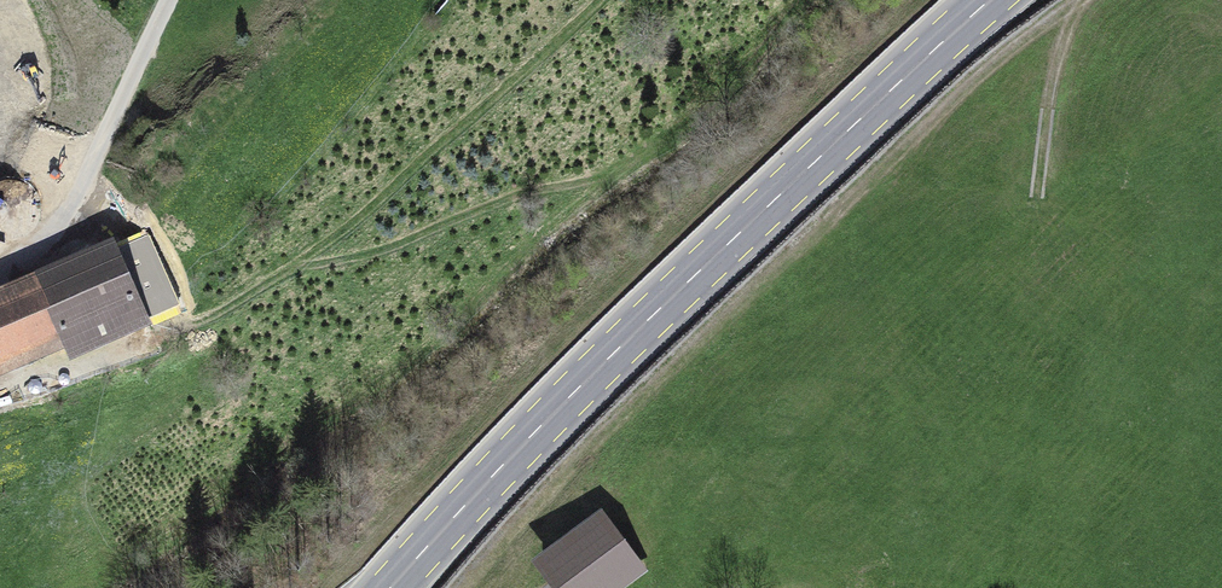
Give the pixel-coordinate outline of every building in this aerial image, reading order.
[(154,325),(117,242),(0,293),(0,371),(64,342),(72,361),(154,325)] [(603,506),(531,559),(552,587),(621,587),(648,568),(603,506)]
